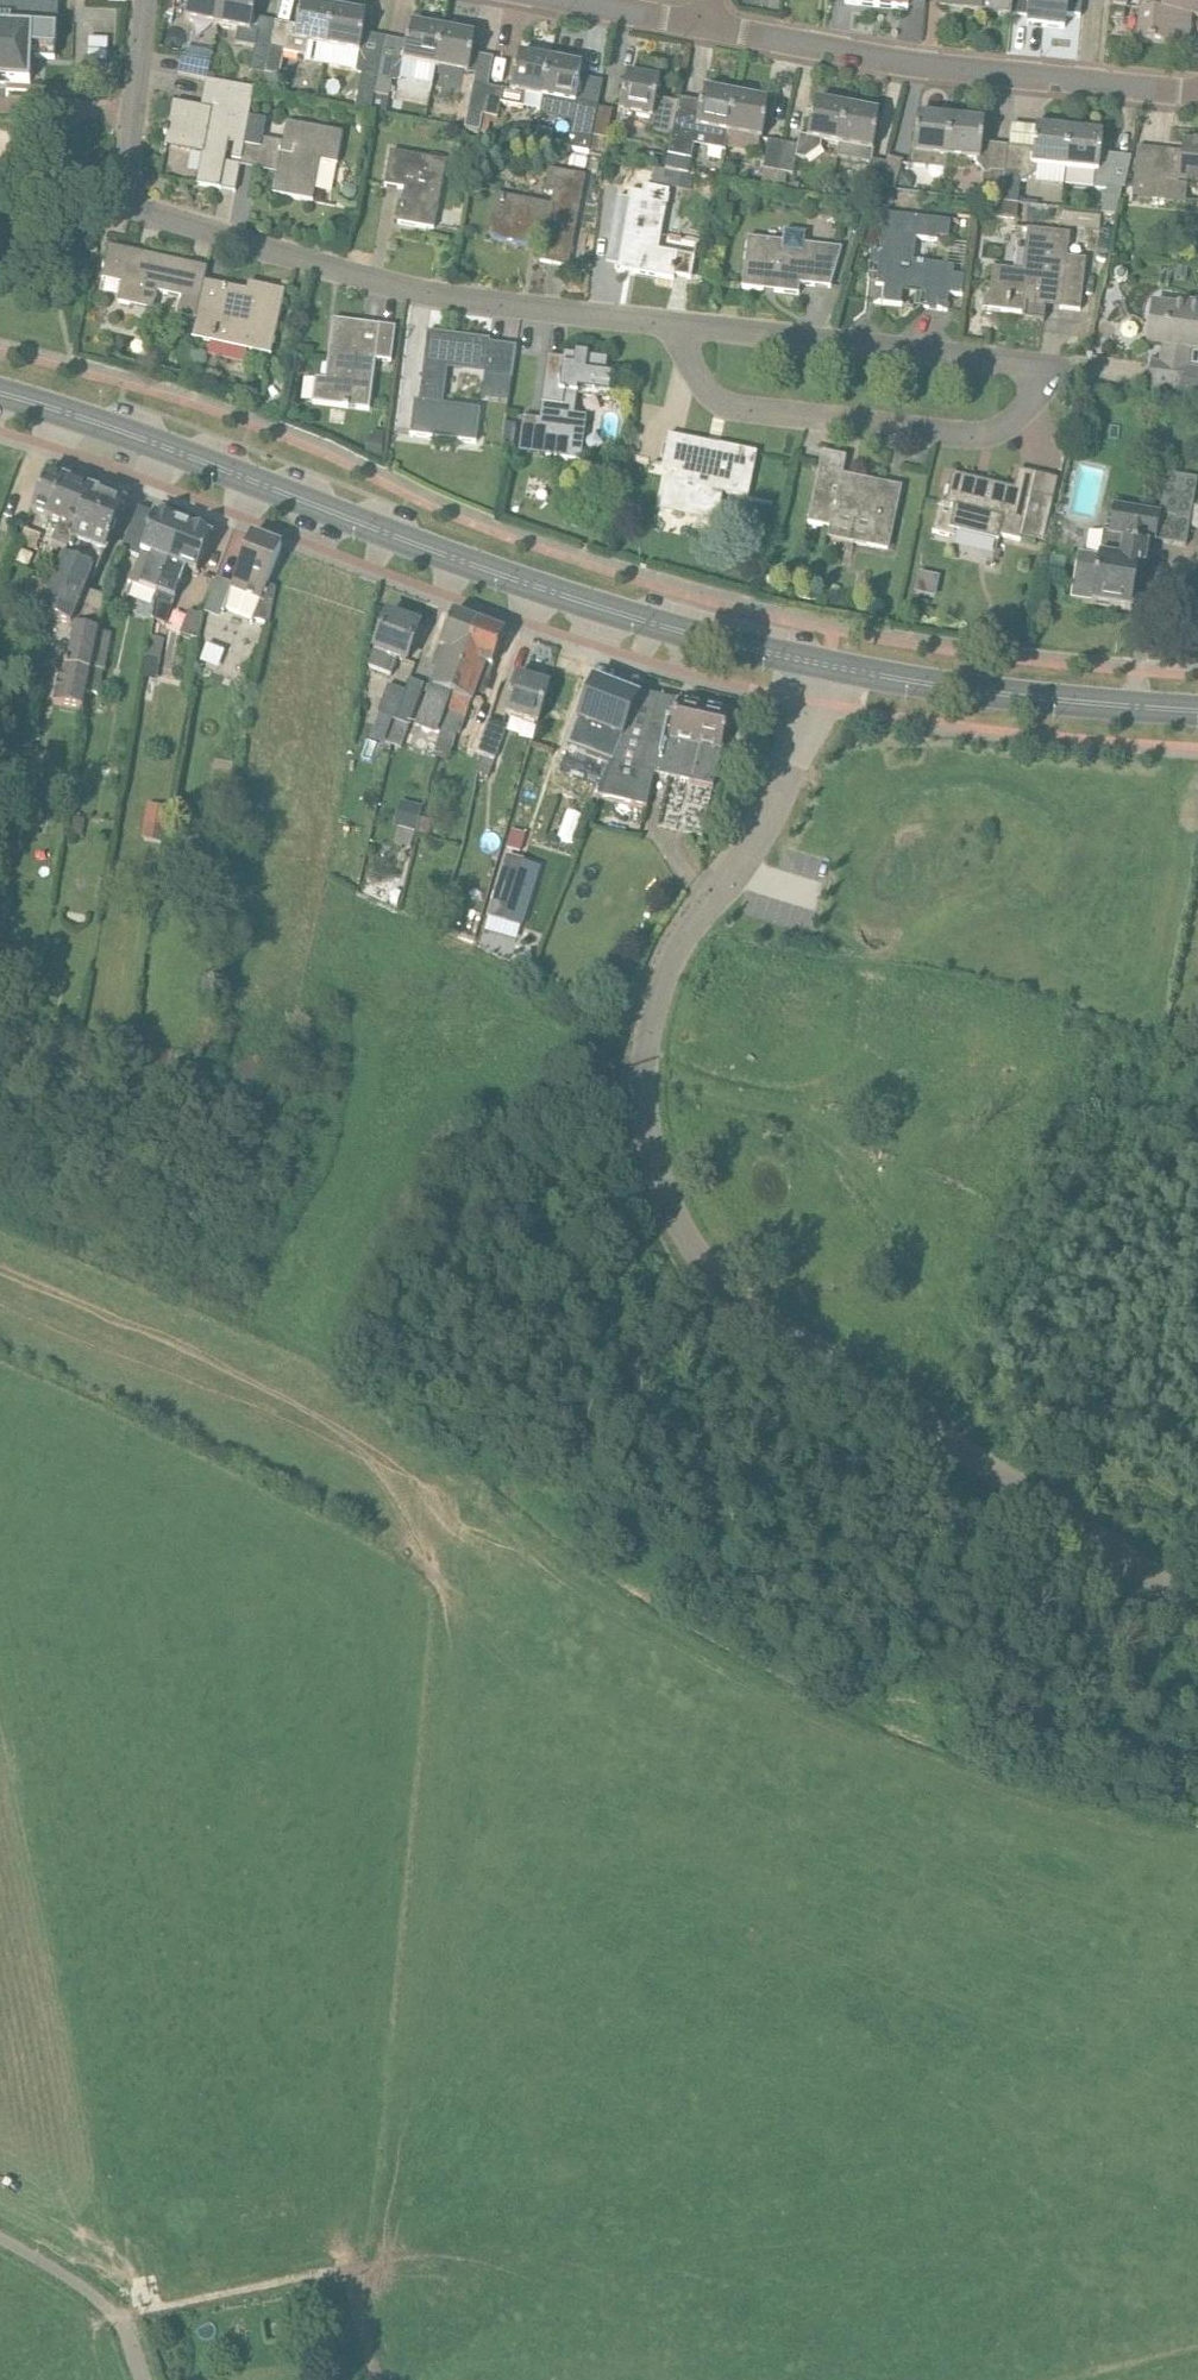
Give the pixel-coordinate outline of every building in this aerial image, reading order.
[(55,60),(58,5),(54,5),(54,0),(0,0),(0,75),(7,76),(7,83),(30,84),(31,58),(55,60)] [(185,20),(218,26),(223,0),(191,0),(190,1),(189,0),(185,20)] [(238,30),(235,44),(255,48),(250,71),(264,74),(275,22),(253,18),(254,13),(253,13),(255,0),(223,0),(218,26),(238,30)] [(877,8),(908,11),(909,0),(877,0),(877,8)] [(1011,15),(1013,0),(940,0),(939,9),(1011,17),(1011,15)] [(1011,15),(1029,17),(1028,25),(1064,29),(1066,16),(1080,18),(1082,0),(1013,0),(1011,15)] [(1191,16),(1197,17),(1197,0),(1150,0),(1149,10),(1149,11),(1191,16)] [(306,58),(308,44),(327,47),(334,9),(303,4),(299,22),(298,21),(297,27),(275,22),(264,74),(280,78),(284,54),(306,58)] [(327,47),(359,53),(363,34),(362,34),(365,15),(334,9),(327,47)] [(1139,9),(1136,42),(1188,47),(1191,16),(1149,11),(1149,10),(1139,9)] [(403,62),(436,68),(443,30),(412,24),(408,43),(407,42),(403,62)] [(436,68),(467,74),(471,55),(474,37),(443,30),(436,68)] [(374,96),(381,58),(366,55),(359,92),(356,109),(370,112),(374,96)] [(488,87),(483,116),(498,120),(501,104),(541,112),(543,98),(550,61),(520,55),(516,73),(514,73),(510,92),(488,87)] [(381,58),(374,96),(388,99),(396,61),(381,58)] [(210,66),(205,65),(181,60),(179,75),(206,81),(207,81),(207,80),(210,66)] [(543,98),(576,105),(580,85),(578,85),(582,67),(550,61),(543,98)] [(660,82),(627,75),(620,113),(650,119),(647,133),(672,137),(678,104),(656,99),(660,82)] [(483,116),(488,87),(490,79),(475,76),(464,130),(480,133),(483,116)] [(241,161),(249,117),(255,89),(207,80),(207,81),(206,81),(203,96),(209,97),(207,110),(173,103),(168,129),(165,129),(164,135),(167,136),(165,146),(203,153),(197,185),(235,192),(240,166),(240,165),(240,166),(241,161)] [(694,146),(725,152),(729,134),(736,96),(705,90),(702,108),(678,104),(672,137),(668,157),(691,161),(694,146)] [(764,120),(768,102),(736,96),(729,134),(762,140),(766,121),(764,120)] [(822,142),(840,145),(847,108),(816,102),(813,120),(811,120),(807,138),(800,136),(798,146),(783,144),(777,173),(787,174),(793,176),(796,159),(805,161),(821,150),(822,142)] [(592,137),(597,109),(583,106),(577,134),(592,137)] [(847,108),(840,145),(837,158),(870,164),(863,189),(878,193),(880,189),(887,164),(872,161),(874,150),(873,150),(877,132),(875,132),(878,113),(847,108)] [(597,109),(592,137),(606,140),(612,112),(597,109)] [(946,170),(947,157),(951,119),(919,116),(920,115),(918,115),(912,167),(946,170)] [(240,166),(240,165),(240,166),(241,167),(243,159),(279,165),(273,194),(313,202),(320,162),(337,166),(343,134),(286,123),(283,143),(263,139),(266,121),(249,117),(241,161),(240,166)] [(987,200),(1002,202),(1008,148),(982,145),(984,122),(983,122),(983,123),(951,119),(947,157),(976,160),(976,164),(986,176),(989,176),(987,200)] [(1036,127),(1033,150),(1008,148),(1002,202),(1017,204),(1019,183),(1024,183),(1035,175),(1036,167),(1065,169),(1069,131),(1067,131),(1068,125),(1054,124),(1053,130),(1038,128),(1036,127)] [(1065,169),(1096,173),(1094,190),(1106,191),(1101,214),(1117,216),(1123,188),(1125,188),(1132,158),(1130,157),(1130,160),(1100,157),(1103,134),(1069,131),(1065,169)] [(769,141),(763,170),(764,170),(777,173),(783,144),(769,141)] [(1183,142),(1182,153),(1137,148),(1131,198),(1185,203),(1187,186),(1197,187),(1197,143),(1183,142)] [(390,153),(385,186),(404,190),(398,224),(433,230),(447,163),(390,153)] [(888,159),(887,164),(880,189),(894,191),(902,162),(888,159)] [(688,175),(665,171),(654,169),(651,184),(685,190),(688,175)] [(540,262),(568,267),(585,177),(549,170),(545,193),(553,194),(547,223),(534,220),(537,206),(497,198),(490,236),(530,244),(531,240),(544,242),(540,262)] [(629,191),(615,269),(617,270),(618,266),(636,269),(635,273),(674,280),(674,276),(691,279),(697,244),(679,241),(677,254),(659,251),(669,190),(644,186),(642,194),(629,191)] [(856,228),(858,214),(847,213),(845,226),(856,228)] [(882,304),(902,306),(904,288),(926,291),(925,296),(924,308),(941,311),(946,266),(929,264),(913,262),(915,239),(937,241),(937,237),(948,239),(950,222),(908,217),(908,216),(885,213),(876,285),(884,286),(882,304)] [(992,273),(990,296),(984,296),(982,309),(1025,314),(1024,320),(1044,322),(1047,295),(1061,296),(1060,309),(1080,311),(1086,260),(1067,258),(1070,234),(1027,229),(1025,249),(1027,249),(1024,277),(992,273)] [(800,285),(817,287),(830,288),(842,249),(822,246),(748,238),(742,288),(761,291),(762,287),(777,289),(776,292),(799,295),(800,285)] [(110,247),(102,280),(122,285),(118,303),(153,311),(157,293),(182,298),(178,317),(196,321),(204,282),(207,268),(110,247)] [(271,356),(285,292),(266,288),(264,295),(204,282),(196,321),(192,339),(271,356)] [(1149,388),(1192,394),(1196,368),(1190,368),(1192,351),(1197,352),(1197,304),(1186,302),(1185,308),(1169,306),(1170,304),(1158,302),(1158,304),(1153,303),(1148,345),(1162,347),(1160,364),(1153,363),(1149,388)] [(391,363),(395,328),(362,324),(361,330),(333,326),(334,320),(333,320),(322,405),(369,411),(376,360),(391,363)] [(490,340),(428,332),(419,402),(414,402),(410,435),(476,444),(480,410),(443,405),(448,364),(485,369),(484,376),(493,377),(491,389),(507,391),(509,380),(512,380),(513,370),(516,347),(489,343),(490,340)] [(540,420),(523,418),(518,454),(577,461),(580,435),(572,434),(577,394),(609,398),(612,375),(606,374),(608,359),(588,357),(588,354),(575,352),(575,355),(564,353),(563,359),(548,357),(540,420)] [(662,469),(668,470),(659,511),(717,523),(719,514),(723,493),(748,499),(757,453),(720,446),(669,435),(662,469)] [(887,552),(891,530),(900,487),(899,487),(898,490),(852,480),(851,485),(841,483),(846,458),(823,453),(808,525),(831,530),(831,529),(867,537),(865,547),(887,552)] [(954,539),(956,532),(998,542),(1000,536),(1020,541),(1036,475),(1018,471),(1014,489),(953,475),(946,504),(939,503),(932,533),(954,539)] [(92,491),(48,474),(33,513),(60,524),(50,548),(66,555),(92,491)] [(1091,604),(1131,611),(1139,565),(1144,566),(1148,542),(1156,543),(1156,542),(1186,547),(1197,479),(1166,474),(1160,515),(1113,508),(1109,534),(1104,533),(1100,557),(1099,557),(1097,569),(1076,565),(1070,600),(1091,604)] [(41,616),(70,628),(94,570),(97,571),(126,504),(92,491),(66,555),(53,588),(41,616)] [(130,531),(148,538),(143,553),(152,557),(140,589),(156,595),(159,596),(160,591),(182,526),(173,522),(172,517),(164,514),(160,518),(138,509),(130,531)] [(199,575),(211,537),(207,535),(206,530),(198,527),(194,531),(182,526),(160,591),(159,596),(156,595),(152,620),(165,625),(174,601),(186,571),(199,575)] [(281,548),(252,536),(223,609),(252,621),(252,619),(268,626),(275,589),(267,585),(281,548)] [(922,570),(916,591),(937,596),(942,575),(922,570)] [(20,608),(41,616),(53,588),(32,579),(20,608)] [(189,611),(179,635),(197,640),(203,616),(189,611)] [(479,624),(453,614),(437,654),(445,658),(419,725),(439,733),(442,734),(448,709),(479,624)] [(419,627),(388,615),(375,652),(374,652),(368,668),(391,677),(397,663),(404,666),(419,627)] [(458,734),(465,716),(482,673),(490,676),(505,634),(479,624),(448,709),(442,734),(439,733),(434,758),(450,762),(456,734),(458,734)] [(98,634),(71,629),(68,647),(85,650),(84,657),(92,658),(93,654),(98,634)] [(164,640),(151,637),(146,659),(159,662),(164,640)] [(61,666),(60,671),(89,676),(90,670),(92,658),(84,657),(85,650),(68,647),(64,666),(61,666)] [(106,656),(93,654),(92,658),(90,670),(104,672),(106,656)] [(104,672),(90,670),(87,695),(99,697),(104,672)] [(78,688),(77,694),(86,696),(89,676),(60,671),(57,684),(78,688)] [(549,686),(517,676),(505,717),(538,726),(549,686)] [(407,688),(406,692),(395,721),(409,727),(421,693),(424,685),(411,680),(407,688)] [(593,683),(566,746),(613,764),(638,700),(609,689),(609,685),(600,681),(597,684),(593,683)] [(57,684),(53,704),(83,710),(86,696),(77,694),(78,688),(57,684)] [(392,720),(395,721),(406,692),(388,686),(378,715),(375,726),(388,731),(392,720)] [(652,776),(713,789),(729,716),(640,696),(638,700),(613,764),(599,799),(645,809),(652,776)] [(495,760),(507,727),(490,721),(477,754),(495,760)] [(489,778),(494,762),(484,759),(478,775),(489,778)] [(170,809),(148,804),(144,824),(166,829),(170,809)] [(422,808),(405,804),(395,845),(412,848),(422,808)] [(490,916),(521,926),(539,869),(507,860),(490,916)]
